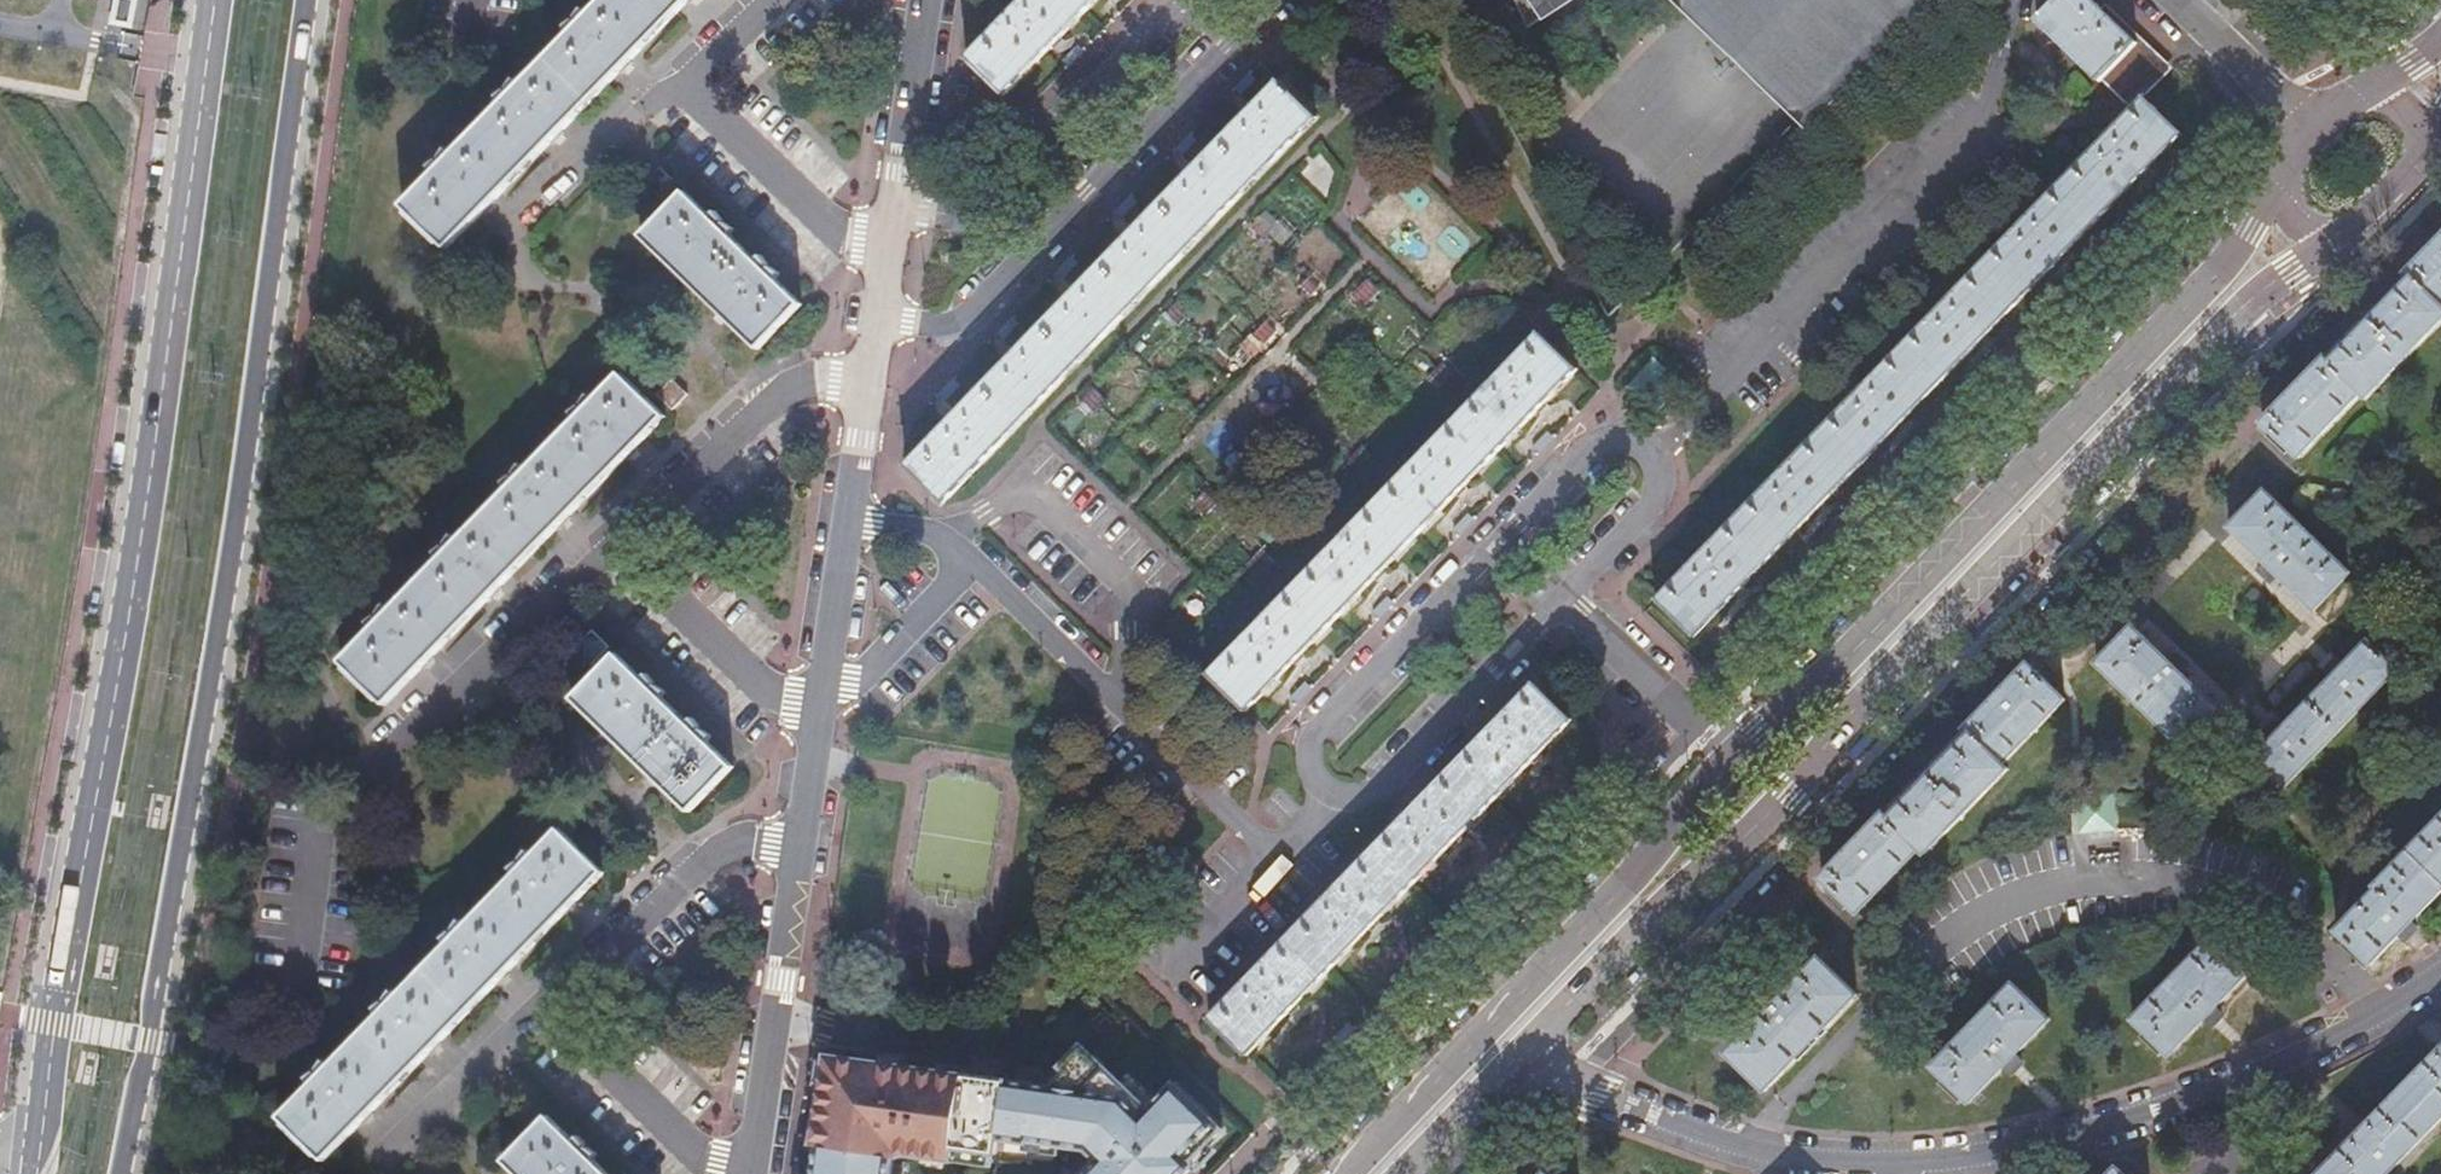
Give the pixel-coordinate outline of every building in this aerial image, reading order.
[(106,21),(122,25),(128,0),(111,0),(106,21)] [(591,14),(585,11),(577,20),(581,23),(577,26),(574,23),(565,30),(568,36),(522,82),(516,81),(509,90),(512,94),(511,96),(506,94),(497,101),(500,105),(453,155),(446,152),(440,160),(444,164),(443,166),(438,163),(429,170),(433,176),(402,208),(448,251),(483,214),(485,216),(495,206),(494,202),(550,144),(553,146),(563,136),(561,133),(617,74),(620,77),(631,65),(629,63),(685,3),(688,5),(694,0),(604,0),(591,14)] [(965,60),(1003,96),(1095,0),(1023,0),(965,60)] [(1805,119),(1919,0),(1679,0),(1805,119)] [(2105,78),(2126,98),(2160,63),(2096,0),(2059,0),(2039,22),(2102,80),(2105,78)] [(1278,83),(904,468),(942,504),(1315,119),(1278,83)] [(2183,133),(2145,96),(1659,601),(1695,636),(2183,133)] [(722,223),(716,214),(708,216),(683,194),(640,238),(670,267),(668,270),(678,280),(681,278),(716,312),(714,313),(725,324),(727,321),(758,351),(801,307),(775,282),(779,275),(770,268),(766,272),(763,270),(767,266),(761,256),(755,261),(730,238),(734,232),(724,225),(721,229),(718,227),(722,223)] [(2440,305),(2440,239),(2407,275),(2440,305)] [(2407,275),(2366,317),(2324,360),(2360,394),(2365,398),(2440,322),(2440,305),(2407,275)] [(1576,371),(1539,334),(1208,676),(1245,712),(1576,371)] [(2360,394),(2324,360),(2287,398),(2261,425),(2297,461),(2360,394)] [(435,660),(432,657),(488,600),(491,602),(503,591),(499,588),(556,529),(558,532),(570,520),(567,518),(625,458),(628,461),(638,450),(636,447),(664,417),(619,376),(598,398),(590,396),(582,405),(587,409),(585,411),(581,408),(571,415),(575,421),(529,470),(523,466),(515,475),(519,479),(517,483),(512,479),(503,485),(507,492),(459,540),(454,537),(447,545),(451,549),(449,552),(445,548),(434,556),(439,561),(392,610),(386,607),(379,615),(383,619),(381,623),(376,618),(366,625),(370,632),(340,664),(386,706),(422,668),(426,671),(435,660)] [(667,379),(654,395),(669,407),(682,392),(667,379)] [(2348,575),(2261,494),(2225,530),(2260,564),(2253,572),(2258,578),(2265,584),(2273,576),(2310,612),(2348,575)] [(2177,661),(2172,656),(2166,662),(2130,629),(2094,666),(2179,748),(2216,709),(2179,674),(2184,668),(2177,661)] [(2266,732),(2273,739),(2248,764),(2277,791),(2393,672),(2363,644),(2340,669),(2333,664),(2327,670),(2323,675),(2329,680),(2285,726),(2279,720),(2272,727),(2266,732)] [(712,738),(702,731),(698,735),(696,734),(700,728),(693,720),(686,725),(662,700),(665,693),(657,686),(652,690),(649,688),(653,684),(647,675),(641,680),(616,655),(574,700),(604,729),(601,732),(610,742),(614,739),(649,774),(646,777),(656,787),(659,784),(689,814),(731,768),(707,744),(712,738)] [(1963,731),(2001,765),(2063,702),(2027,666),(1994,699),(1963,731)] [(1572,720),(1535,683),(1210,1021),(1247,1057),(1572,720)] [(2001,765),(1963,731),(1915,779),(1880,815),(1918,851),(1925,856),(2007,771),(2001,765)] [(2371,885),(2373,889),(2332,931),(2367,966),(2440,889),(2440,812),(2371,885)] [(1918,851),(1880,815),(1848,847),(1817,878),(1857,916),(1918,851)] [(360,1125),(363,1127),(374,1116),(371,1114),(427,1055),(430,1057),(441,1047),(438,1044),(496,984),(498,987),(509,977),(507,974),(563,917),(565,919),(576,908),(574,904),(603,875),(558,831),(535,854),(529,850),(522,860),(525,864),(523,867),(519,863),(510,870),(514,877),(467,925),(461,923),(453,932),(457,935),(454,938),(451,934),(441,941),(445,947),(399,995),(392,992),(386,1000),(390,1005),(387,1007),(382,1004),(374,1010),(377,1017),(331,1065),(324,1062),(318,1071),(321,1076),(319,1078),(314,1074),(306,1080),(310,1087),(280,1119),(324,1162),(360,1125)] [(2248,973),(2209,938),(2129,1022),(2167,1057),(2202,1021),(2209,1027),(2214,1021),(2220,1014),(2214,1009),(2248,973)] [(1758,1006),(1765,1013),(1724,1055),(1762,1093),(1856,996),(1817,958),(1774,1003),(1767,998),(1763,1002),(1758,1006)] [(2046,1023),(2008,987),(1930,1070),(1966,1104),(1999,1070),(2007,1076),(2014,1070),(2019,1065),(2011,1058),(2046,1023)] [(2319,1173),(2388,1173),(2440,1119),(2440,1049),(2319,1173)] [(1088,1054),(1053,1090),(829,1057),(814,1173),(893,1173),(897,1153),(949,1162),(951,1146),(995,1154),(998,1136),(1087,1151),(1100,1162),(1090,1173),(1181,1173),(1221,1131),(1175,1087),(1148,1114),(1088,1054)] [(514,1173),(604,1173),(592,1163),(598,1155),(587,1150),(583,1153),(581,1151),(586,1146),(578,1137),(572,1142),(546,1118),(502,1163),(514,1173)]
